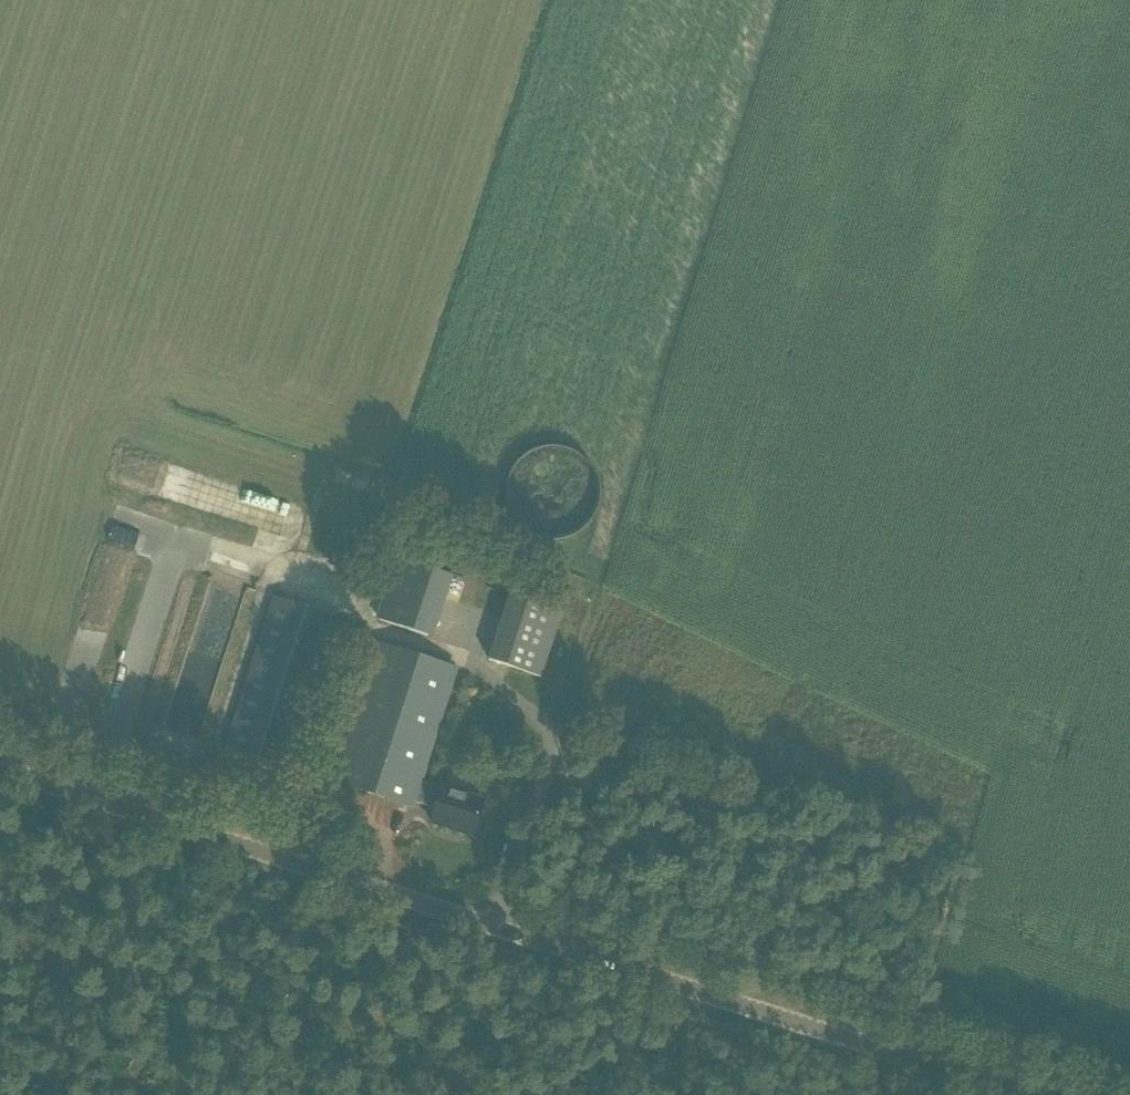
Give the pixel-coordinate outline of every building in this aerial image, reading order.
[(379,620),(434,638),(453,576),(399,559),(379,620)] [(281,585),(279,594),(296,599),(299,590),(281,585)] [(512,596),(489,660),(541,678),(563,614),(512,596)] [(226,748),(292,769),(340,618),(274,597),(226,748)] [(431,822),(474,836),(481,815),(484,805),(421,784),(458,671),(379,645),(341,761),(335,783),(413,807),(414,803),(436,809),(431,822)] [(357,664),(355,671),(366,674),(368,666),(357,664)]
